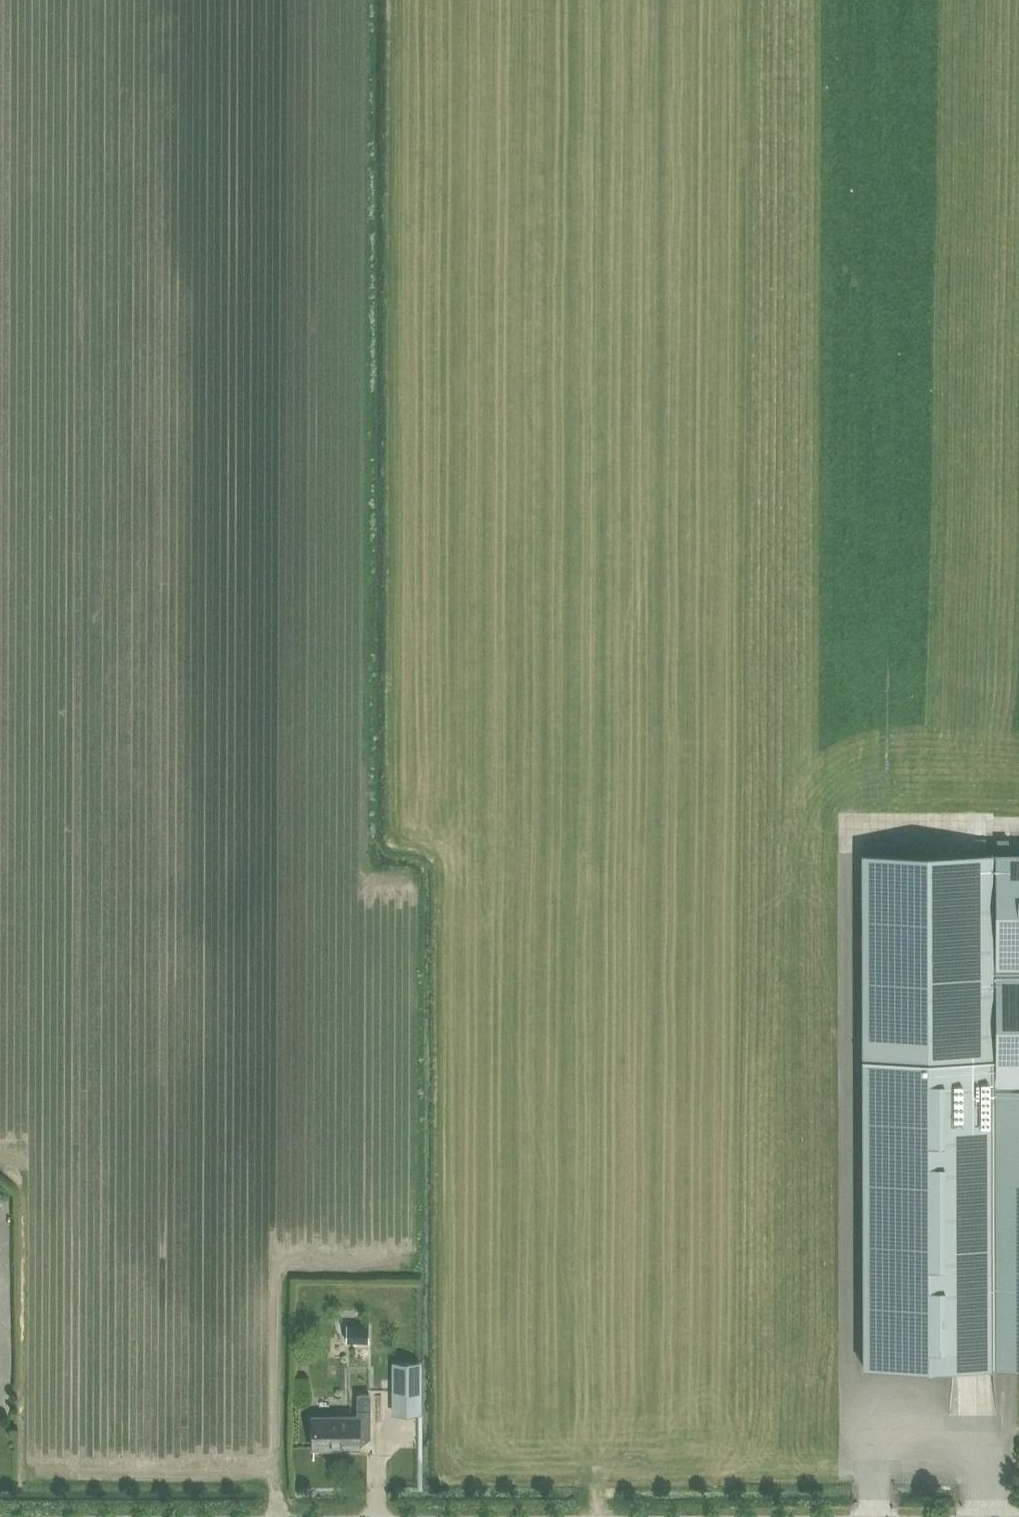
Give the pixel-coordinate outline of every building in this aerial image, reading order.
[(991,853),(991,852),(862,853),(863,1059),(863,1230),(863,1367),(997,1367),(995,1086),(1018,1086),(1018,853),(991,853)] [(995,1086),(997,1367),(1018,1367),(1018,1086),(995,1086)] [(347,1324),(347,1341),(368,1341),(368,1325),(347,1324)] [(419,1362),(395,1362),(395,1414),(419,1414),(419,1362)] [(313,1416),(313,1448),(357,1449),(357,1435),(369,1435),(369,1411),(370,1395),(358,1395),(358,1411),(358,1417),(313,1416)]
